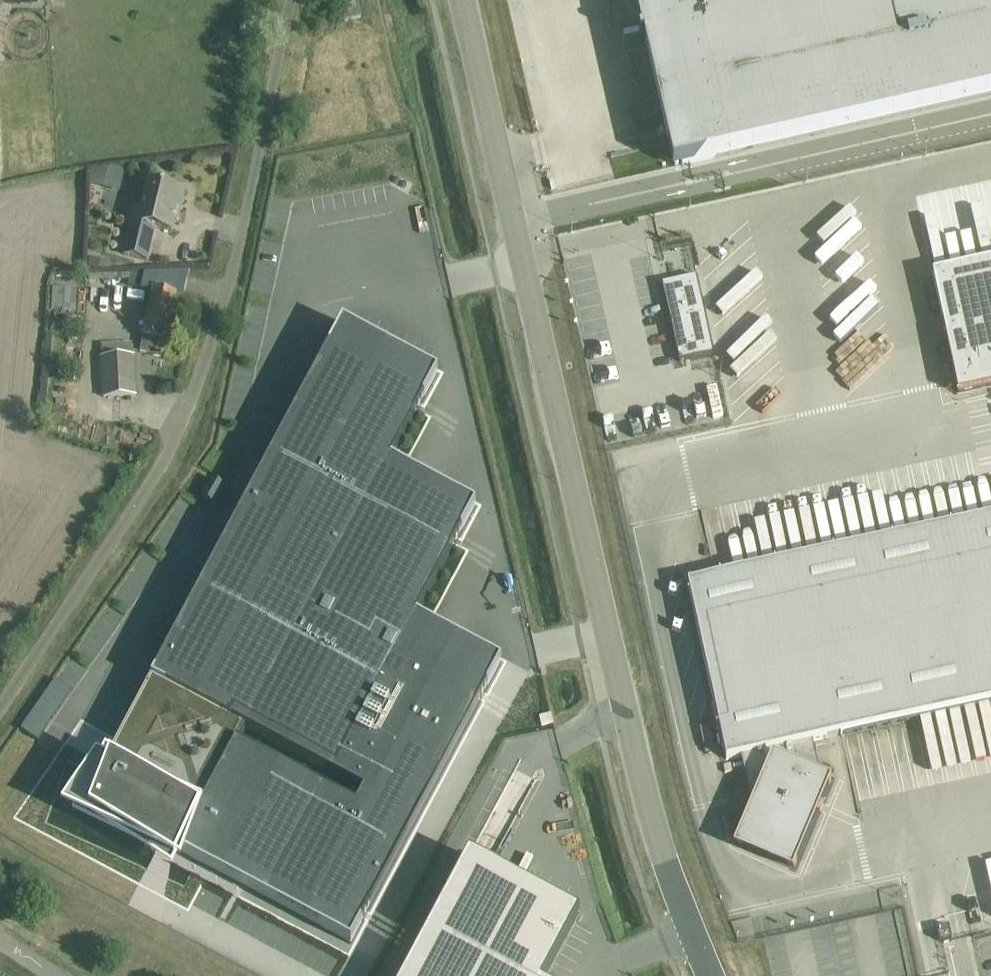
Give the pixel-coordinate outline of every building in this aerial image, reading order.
[(357,0),(339,0),(345,22),(361,18),(357,0)] [(632,2),(634,1),(642,36),(640,37),(641,42),(654,39),(682,164),(990,93),(990,0),(631,0),(632,2)] [(104,174),(95,172),(93,180),(102,182),(103,179),(119,182),(122,172),(113,170),(112,173),(105,171),(104,174)] [(135,209),(124,255),(147,261),(155,228),(172,232),(177,212),(180,213),(185,192),(148,184),(142,211),(135,209)] [(88,266),(108,270),(110,262),(90,258),(88,266)] [(933,275),(946,337),(959,393),(990,386),(990,262),(933,275)] [(154,292),(140,352),(161,357),(168,328),(175,298),(183,299),(188,278),(189,274),(162,271),(144,272),(140,288),(154,292)] [(696,276),(662,284),(680,362),(714,354),(696,276)] [(54,289),(52,311),(75,313),(77,290),(54,289)] [(87,803),(82,811),(83,812),(174,860),(178,852),(351,944),(502,662),(417,617),(476,506),(392,461),(438,374),(343,323),(120,740),(87,803)] [(120,357),(120,344),(102,344),(103,358),(120,357)] [(136,395),(134,357),(102,358),(104,397),(136,395)] [(688,583),(727,759),(741,756),(752,806),(741,833),(739,837),(738,836),(736,841),(743,844),(743,843),(744,843),(789,862),(788,863),(795,866),(797,861),(796,861),(803,844),(828,784),(829,784),(831,779),(826,777),(825,779),(821,777),(817,758),(813,741),(990,702),(990,517),(688,583)] [(405,975),(547,975),(580,914),(469,855),(405,975)] [(981,884),(987,919),(990,918),(990,883),(981,884)] [(245,965),(267,975),(312,975),(314,972),(256,943),(245,965)]
